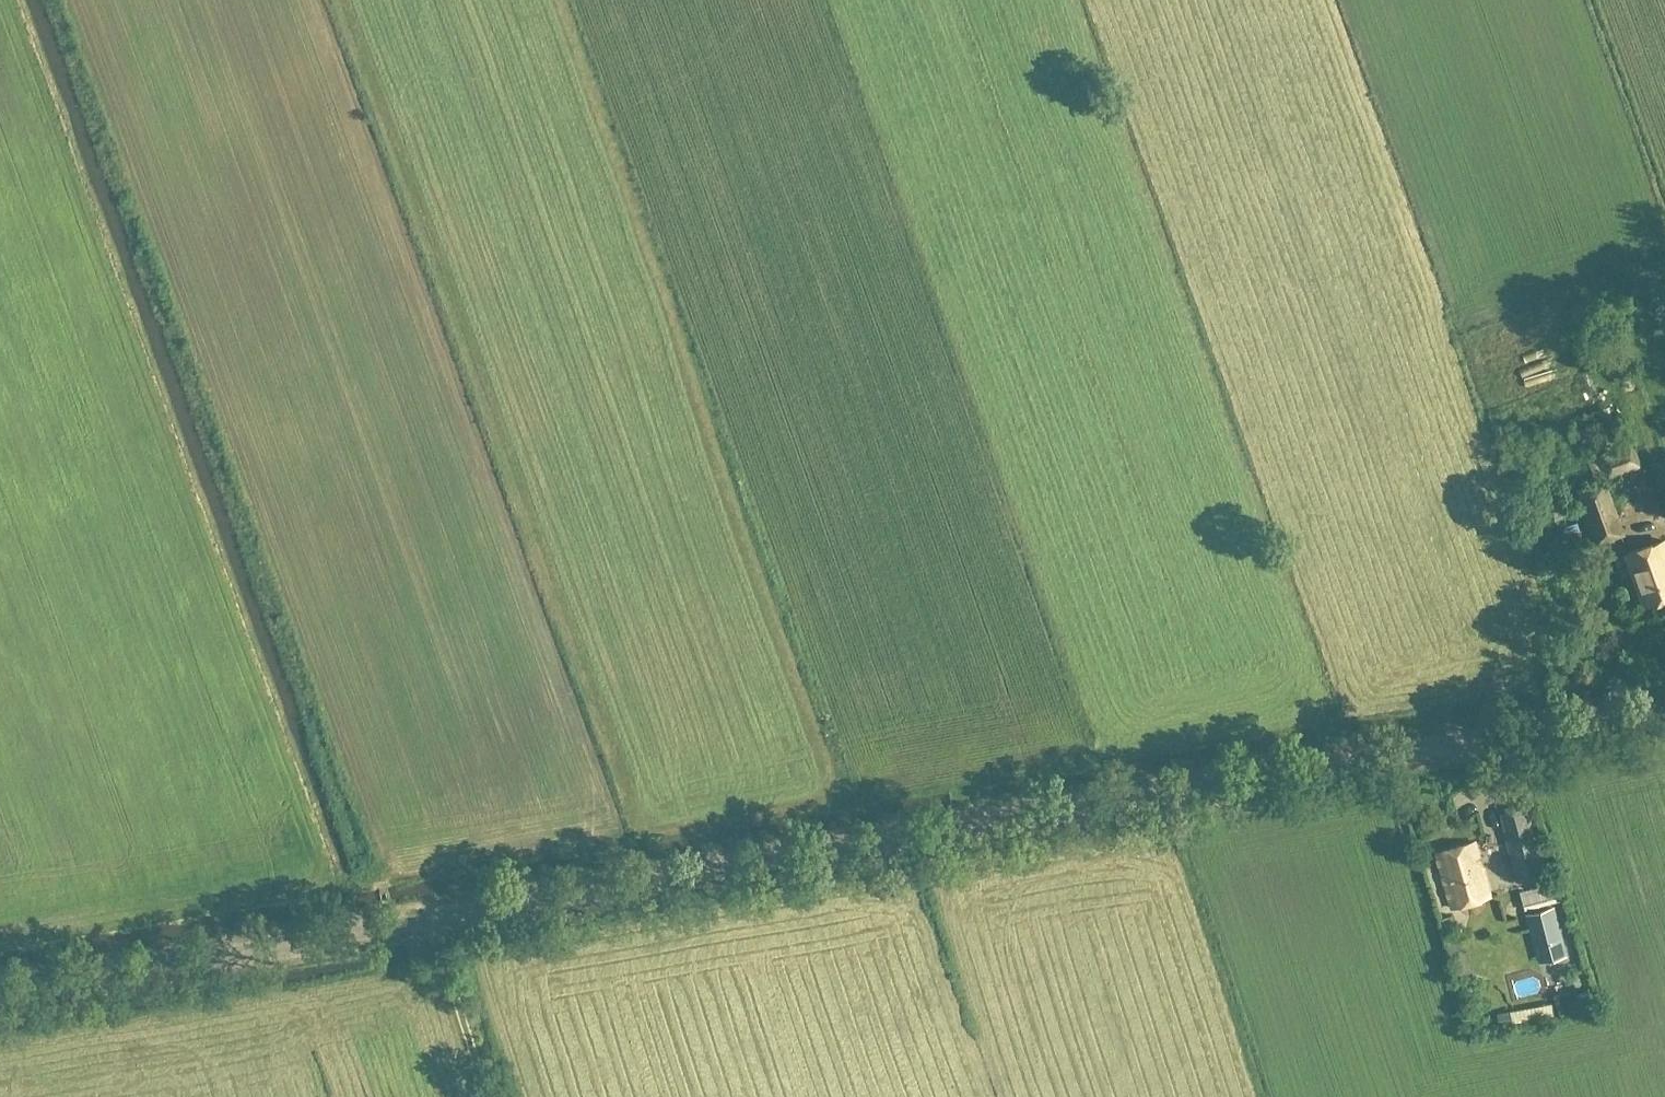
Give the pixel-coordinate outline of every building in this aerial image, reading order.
[(1596,456),(1606,482),(1641,470),(1631,444),(1596,456)] [(1578,493),(1597,543),(1622,533),(1603,484),(1578,493)] [(1565,524),(1557,501),(1548,504),(1556,527),(1565,524)] [(1541,536),(1546,548),(1580,535),(1576,523),(1541,536)] [(1642,607),(1664,599),(1664,548),(1663,542),(1625,554),(1642,607)] [(1569,544),(1541,554),(1544,562),(1571,552),(1569,544)] [(1521,793),(1527,791),(1524,779),(1518,781),(1521,793)] [(1533,838),(1506,846),(1516,883),(1543,876),(1533,838)] [(1436,855),(1451,911),(1489,900),(1474,845),(1436,855)] [(1555,908),(1525,916),(1538,966),(1568,958),(1555,908)] [(1440,920),(1446,936),(1452,934),(1455,927),(1450,916),(1440,920)] [(1508,1011),(1495,1014),(1498,1026),(1510,1024),(1508,1011)]
